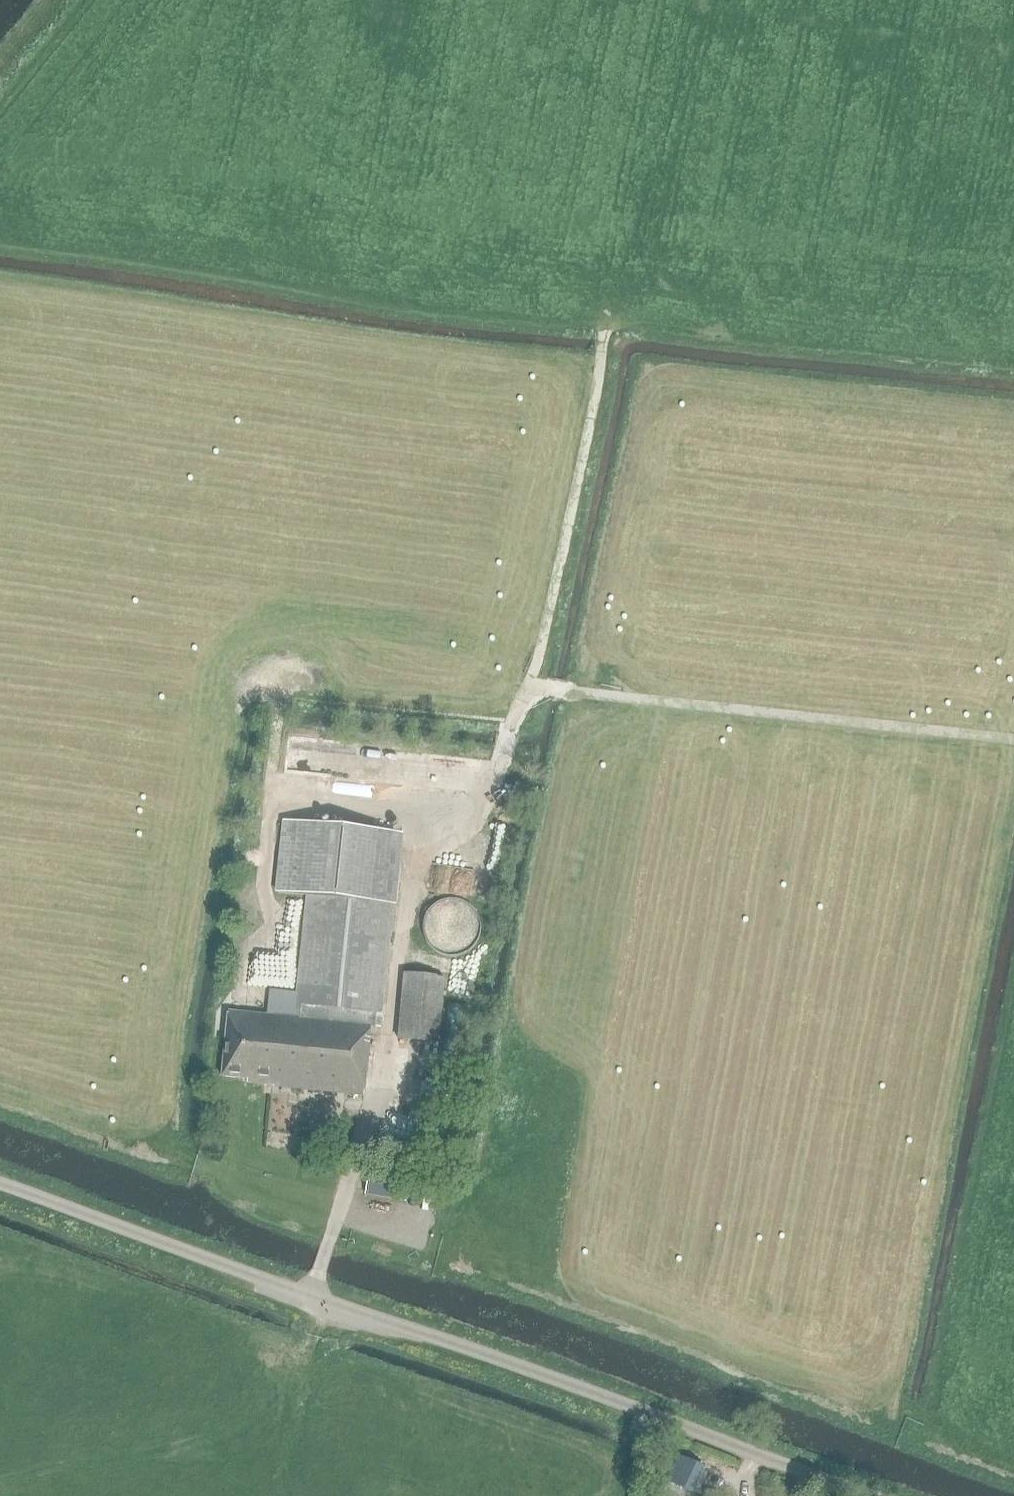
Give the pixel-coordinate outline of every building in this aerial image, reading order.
[(227,1013),(220,1076),(245,1079),(245,1082),(272,1084),(272,1087),(363,1096),(370,1027),(379,1028),(398,834),(282,823),(275,893),(304,896),(292,1019),(227,1013)] [(442,954),(449,956),(457,955),(464,954),(470,949),(475,945),(478,938),(480,932),(480,925),(478,918),(475,912),(471,907),(464,901),(457,899),(449,899),(442,901),(434,906),(428,912),(425,920),(424,928),(426,938),(430,945),(436,950),(442,954)] [(396,1038),(438,1042),(444,979),(402,975),(396,1038)] [(339,1117),(331,1115),(330,1123),(328,1133),(335,1134),(336,1135),(339,1117)] [(364,1194),(404,1201),(407,1180),(368,1173),(364,1194)] [(688,1478),(669,1471),(662,1489),(679,1495),(681,1495),(688,1478)]
